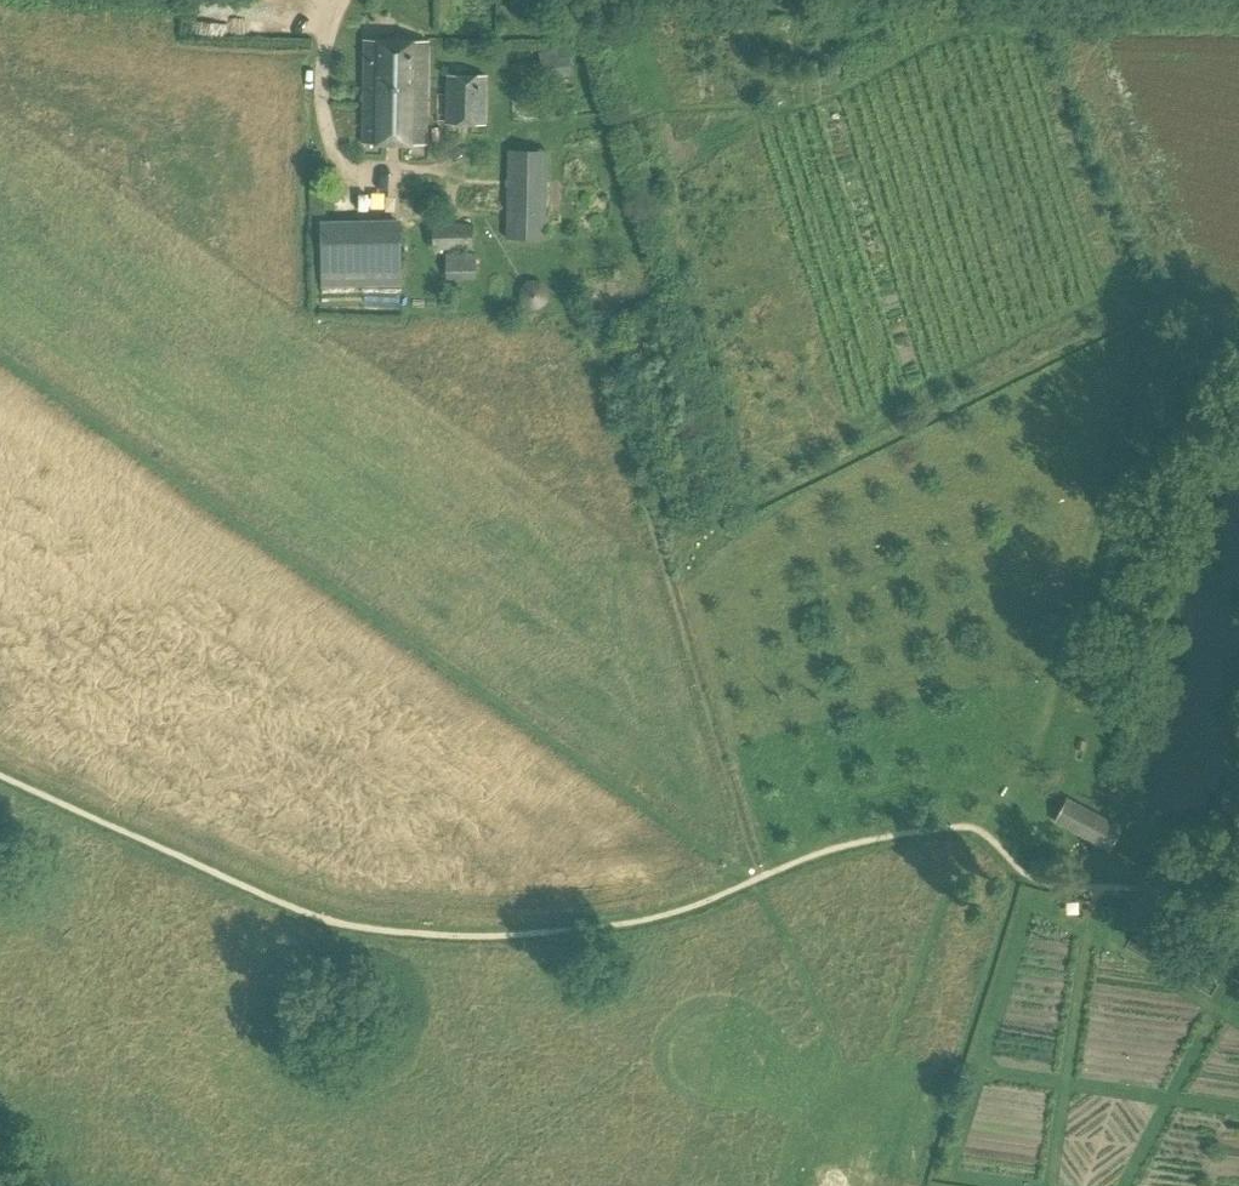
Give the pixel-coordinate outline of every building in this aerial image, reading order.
[(261,44),(261,28),(207,28),(207,44),(261,44)] [(363,92),(428,92),(429,41),(364,40),(363,92)] [(543,76),(572,73),(569,48),(540,51),(543,76)] [(486,125),(488,75),(446,73),(444,124),(486,125)] [(428,144),(428,92),(363,92),(362,143),(428,144)] [(545,239),(547,151),(506,150),(505,238),(545,239)] [(432,250),(473,249),(472,223),(432,224),(432,250)] [(356,228),(319,229),(320,266),(357,266),(356,228)] [(445,279),(475,279),(475,252),(444,253),(445,279)] [(542,288),(540,273),(522,275),(524,290),(542,288)] [(1086,742),(1079,740),(1077,750),(1084,751),(1086,742)] [(1111,850),(1123,827),(1068,797),(1056,821),(1111,850)] [(1226,974),(1238,981),(1238,953),(1237,954),(1226,974)]
